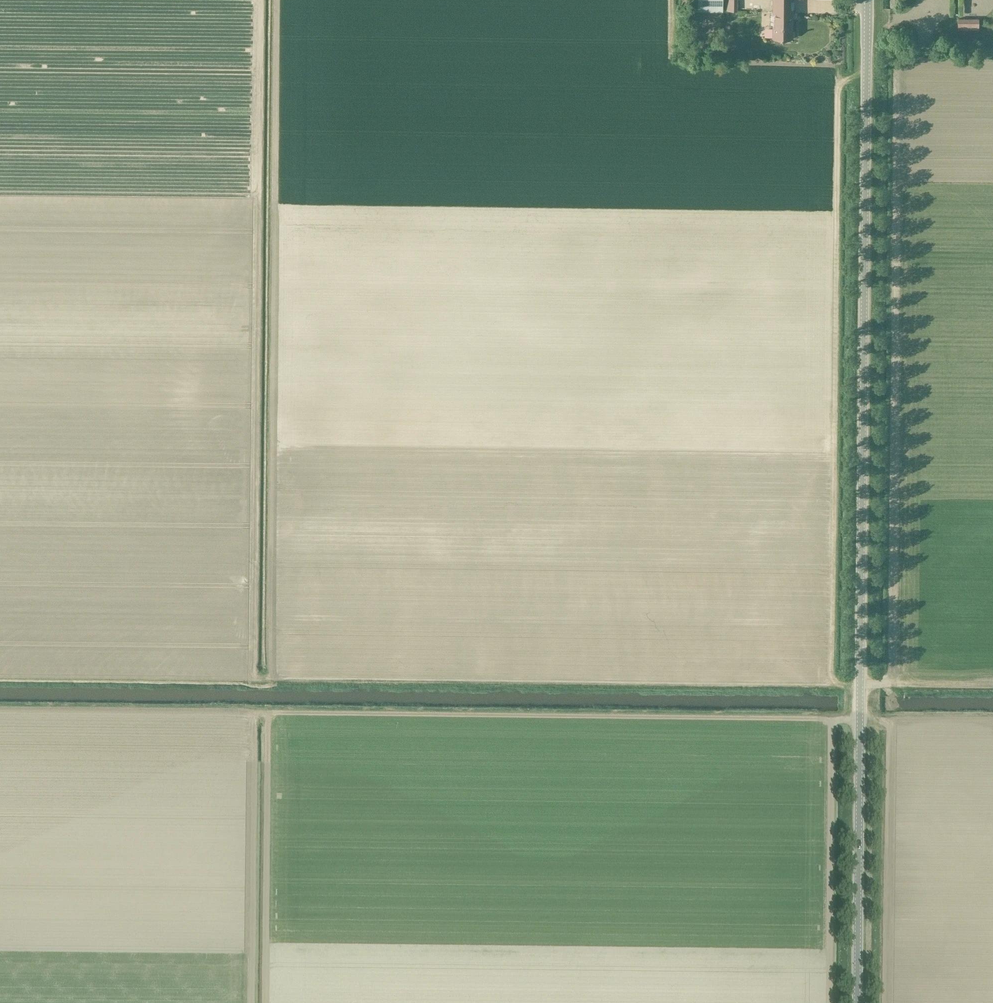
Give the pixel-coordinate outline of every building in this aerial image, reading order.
[(722,0),(698,0),(698,11),(722,11),(722,0)] [(737,0),(726,0),(725,11),(737,11),(737,0)] [(793,0),(773,0),(772,38),(792,38),(793,0)] [(978,30),(978,18),(958,18),(958,30),(978,30)]
